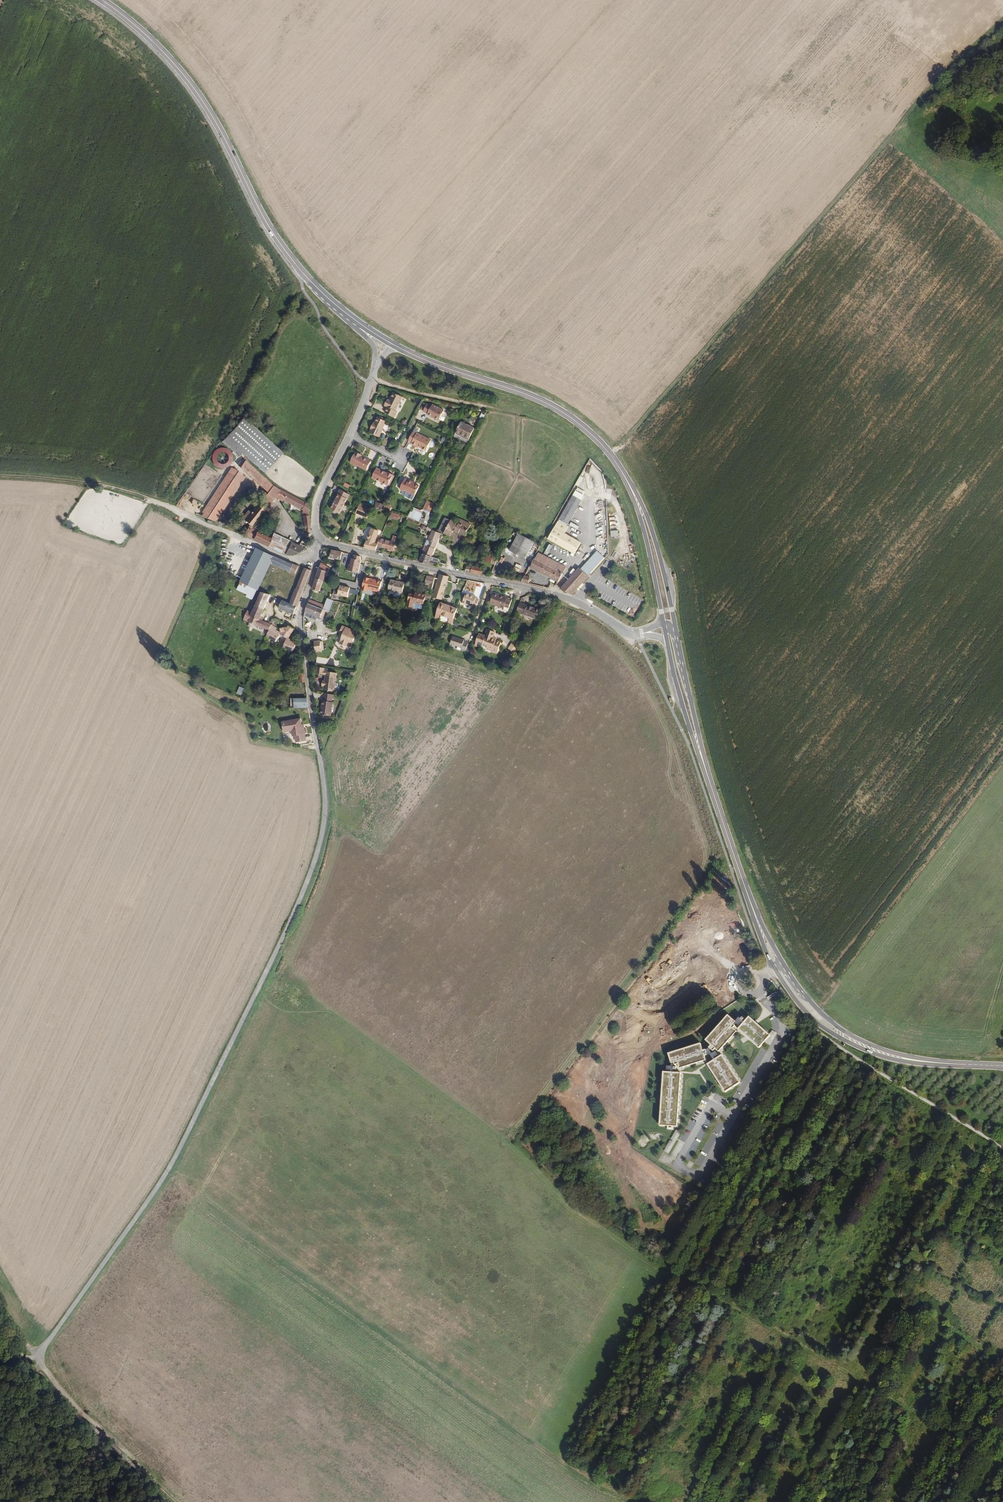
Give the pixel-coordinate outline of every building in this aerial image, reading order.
[(395,411),(402,397),(393,393),(389,401),(387,400),(384,406),(387,407),(384,413),(393,417),(396,412),(395,411)] [(429,406),(425,404),(421,411),(426,413),(426,414),(431,417),(431,416),(433,416),(433,418),(436,419),(438,419),(442,410),(430,404),(429,406)] [(386,421),(377,417),(373,425),(372,424),(370,429),(371,429),(369,432),(378,437),(386,421)] [(463,440),(470,425),(461,421),(454,435),(463,440)] [(275,459),(237,423),(224,437),(232,445),(261,472),(275,459)] [(473,426),(470,425),(463,440),(466,441),(473,426)] [(415,433),(412,431),(407,440),(411,442),(411,443),(425,450),(428,444),(429,445),(432,444),(433,442),(432,440),(416,432),(415,433)] [(232,445),(224,437),(222,439),(230,447),(232,445)] [(230,447),(222,439),(220,440),(229,448),(230,447)] [(218,467),(221,468),(225,467),(228,466),(230,463),(232,460),(232,456),(231,453),(229,450),(226,448),(222,447),(219,448),(216,449),(213,452),(212,455),(212,459),(213,462),(215,465),(218,467)] [(362,454),(356,451),(350,462),(366,470),(371,461),(361,455),(362,454)] [(260,501),(266,507),(267,507),(270,509),(272,511),(276,506),(270,502),(274,498),(276,499),(282,502),(282,501),(300,509),(301,530),(308,532),(309,524),(308,515),(306,504),(273,487),(246,461),(241,468),(266,494),(260,501)] [(388,473),(377,468),(372,477),(388,485),(393,475),(388,472),(388,473)] [(200,516),(207,519),(223,495),(239,472),(231,469),(200,516)] [(223,495),(207,519),(214,521),(215,521),(227,502),(245,476),(239,472),(223,495)] [(409,480),(405,478),(400,489),(404,491),(404,490),(415,495),(420,486),(413,482),(409,480)] [(339,513),(349,494),(340,489),(338,494),(339,494),(331,509),(339,513)] [(574,493),(573,494),(565,507),(558,520),(565,524),(581,497),(579,496),(580,493),(579,492),(577,495),(574,493)] [(436,504),(427,500),(423,509),(432,512),(436,504)] [(260,514),(266,507),(260,501),(251,512),(247,509),(242,516),(246,518),(243,521),(250,526),(260,514)] [(373,511),(362,506),(360,512),(371,517),(373,511)] [(266,513),(270,509),(267,507),(266,507),(260,514),(250,526),(247,529),(251,530),(253,531),(258,533),(259,531),(253,528),(261,519),(260,518),(265,513),(266,513)] [(420,521),(424,511),(413,507),(409,516),(420,521)] [(401,516),(391,512),(389,519),(398,521),(401,516)] [(426,514),(425,519),(421,518),(420,522),(428,525),(431,516),(426,514)] [(443,532),(450,519),(444,516),(438,528),(439,529),(440,529),(440,530),(443,532)] [(449,534),(452,529),(459,532),(461,527),(465,520),(463,520),(462,519),(459,517),(457,521),(455,520),(450,518),(450,519),(443,532),(449,534)] [(467,522),(465,520),(461,527),(459,532),(460,532),(461,533),(467,522)] [(581,541),(564,532),(568,526),(565,524),(558,520),(547,538),(574,553),(581,541)] [(571,527),(579,530),(580,527),(578,526),(580,523),(573,520),(571,527)] [(376,550),(377,545),(379,542),(376,541),(379,530),(372,527),(370,533),(369,533),(368,533),(367,534),(367,535),(368,537),(369,537),(368,539),(364,547),(376,550)] [(271,539),(265,537),(258,533),(253,531),(251,530),(247,529),(245,535),(256,540),(263,543),(268,546),(271,539)] [(432,529),(429,537),(437,540),(437,539),(440,532),(432,529)] [(290,541),(268,531),(266,534),(259,531),(258,533),(265,537),(271,539),(268,546),(285,554),(290,541)] [(518,533),(509,549),(524,557),(528,559),(537,543),(518,533)] [(379,542),(377,545),(380,546),(382,546),(388,548),(387,550),(393,552),(396,542),(381,536),(379,542)] [(422,553),(431,555),(434,546),(437,540),(429,537),(422,553)] [(290,541),(285,554),(294,554),(304,547),(290,541)] [(296,564),(279,557),(270,553),(257,547),(242,580),(259,588),(271,563),(295,573),(299,564),(296,564)] [(341,558),(343,550),(333,549),(331,556),(341,558)] [(584,566),(592,572),(594,570),(606,557),(598,550),(584,566)] [(550,558),(537,551),(537,552),(545,556),(544,557),(549,560),(550,558)] [(537,552),(530,565),(546,574),(557,579),(561,572),(558,571),(557,570),(547,565),(549,560),(544,557),(545,556),(537,552)] [(429,558),(431,555),(422,553),(419,561),(427,563),(437,565),(438,560),(429,558)] [(490,563),(493,556),(485,555),(483,562),(490,563)] [(353,559),(351,558),(348,570),(358,572),(361,561),(353,559)] [(558,571),(561,572),(565,566),(550,558),(549,560),(552,561),(553,560),(556,563),(560,564),(557,570),(558,571)] [(547,565),(557,570),(560,564),(556,563),(553,560),(552,561),(549,560),(547,565)] [(316,577),(324,580),(325,580),(328,571),(329,571),(330,569),(321,562),(316,577)] [(519,562),(516,571),(522,573),(525,564),(519,562)] [(483,567),(471,565),(471,566),(470,571),(482,573),(483,567)] [(311,569),(305,566),(298,584),(296,591),(302,593),(308,576),(311,569)] [(592,572),(584,566),(581,569),(589,576),(592,572)] [(581,569),(580,568),(570,579),(561,589),(572,595),(589,576),(581,569)] [(434,586),(437,575),(434,575),(429,573),(427,581),(431,582),(430,585),(434,586)] [(373,577),(365,575),(364,585),(363,588),(368,589),(369,583),(381,586),(383,579),(373,577)] [(441,597),(447,577),(441,576),(439,575),(432,595),(431,595),(431,597),(437,599),(438,596),(441,597)] [(320,591),(324,580),(316,577),(313,589),(320,591)] [(405,581),(391,578),(391,581),(389,588),(394,589),(403,591),(405,581)] [(259,588),(242,580),(238,587),(256,595),(259,588)] [(351,587),(341,585),(337,594),(347,597),(351,587)] [(478,596),(482,587),(478,585),(473,594),(478,596)] [(245,619),(270,631),(272,624),(261,619),(272,594),(263,590),(255,609),(253,608),(252,611),(249,610),(245,619)] [(299,600),(302,593),(296,591),(291,603),(297,606),(299,600)] [(424,602),(425,595),(425,593),(425,592),(418,591),(418,593),(410,592),(408,602),(414,604),(414,600),(424,602)] [(499,593),(494,592),(492,591),(487,602),(504,608),(503,609),(508,611),(512,599),(504,595),(504,596),(499,594),(499,593)] [(308,603),(306,611),(305,614),(310,616),(313,617),(314,617),(316,618),(317,615),(323,617),(326,609),(329,610),(333,599),(328,597),(324,608),(316,605),(308,603)] [(465,597),(461,606),(475,611),(478,604),(474,603),(475,601),(471,600),(472,599),(465,597)] [(297,606),(291,603),(284,600),(281,600),(278,607),(294,613),(297,606)] [(440,600),(439,604),(436,612),(454,617),(458,606),(440,600)] [(528,604),(518,602),(515,613),(533,619),(538,607),(528,604)] [(272,624),(270,631),(268,634),(276,641),(279,636),(287,640),(286,643),(289,639),(293,639),(294,638),(290,637),(296,628),(290,625),(287,629),(285,627),(283,631),(277,628),(278,627),(275,626),(272,624)] [(357,630),(346,626),(339,645),(347,648),(349,643),(352,644),(357,630)] [(486,633),(480,648),(491,652),(489,655),(495,657),(499,645),(494,644),(493,643),(489,642),(492,635),(486,633)] [(460,650),(464,652),(467,645),(462,643),(463,642),(452,638),(450,645),(456,647),(455,650),(459,652),(460,650)] [(294,654),(298,642),(293,640),(293,639),(289,639),(286,643),(285,646),(289,648),(287,652),(294,654)] [(508,649),(514,652),(517,645),(512,643),(508,649)] [(325,667),(317,666),(317,672),(326,673),(325,676),(326,677),(326,680),(325,680),(323,679),(322,685),(324,685),(324,689),(335,690),(337,672),(324,670),(325,667)] [(333,693),(325,692),(324,699),(323,699),(321,713),(332,714),(333,700),(332,700),(333,693)] [(308,707),(307,697),(293,698),(294,708),(308,707)] [(306,734),(305,727),(303,727),(302,724),(301,718),(283,721),(284,731),(290,730),(293,732),(293,735),(295,735),(306,734)] [(731,1012),(709,1037),(715,1042),(713,1044),(717,1047),(719,1045),(722,1049),(740,1028),(736,1025),(739,1022),(737,1021),(739,1018),(731,1012)] [(758,1016),(753,1012),(742,1024),(763,1043),(774,1031),(760,1018),(762,1017),(760,1015),(758,1016)] [(705,1039),(673,1049),(677,1059),(680,1058),(681,1060),(683,1059),(685,1064),(711,1055),(709,1050),(711,1049),(710,1045),(707,1046),(705,1039)] [(727,1052),(713,1061),(730,1087),(744,1078),(727,1052)] [(685,1069),(668,1068),(665,1121),(682,1122),(685,1069)] [(665,1151),(669,1154),(680,1132),(675,1129),(665,1151)]
